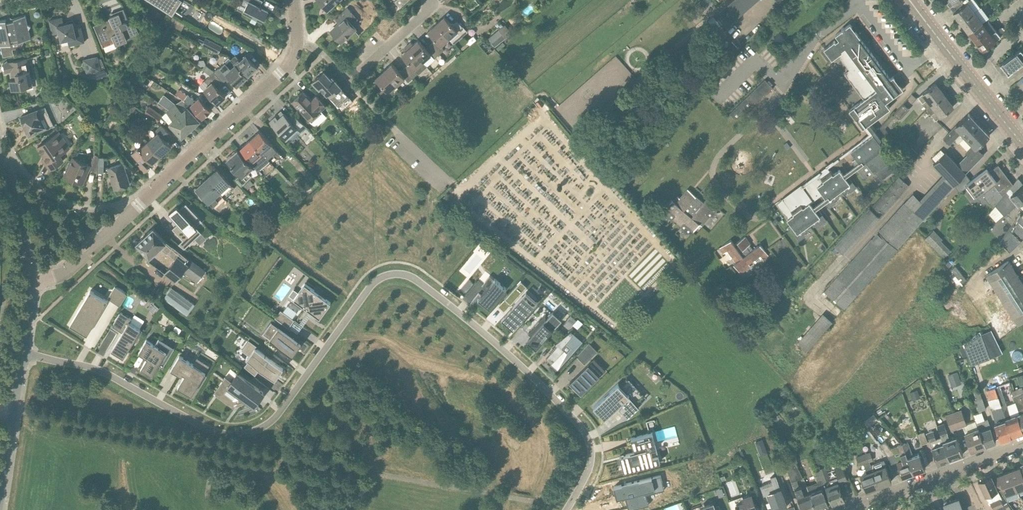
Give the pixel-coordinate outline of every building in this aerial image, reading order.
[(172,16),(182,0),(148,0),(172,16)] [(269,11),(257,5),(259,0),(246,0),(249,1),(243,13),(262,23),(269,11)] [(328,10),(338,0),(319,0),(328,10)] [(714,16),(717,20),(723,14),(731,23),(756,0),(732,0),(714,16)] [(950,7),(954,12),(953,12),(961,22),(975,11),(967,1),(965,3),(963,0),(959,0),(950,7)] [(129,19),(124,8),(113,13),(114,15),(110,17),(111,19),(95,25),(103,47),(104,47),(103,44),(114,40),(116,44),(128,40),(127,38),(139,32),(133,18),(129,19)] [(341,41),(354,29),(345,19),(352,13),(348,8),(336,19),(340,23),(332,31),(341,41)] [(975,11),(961,22),(968,32),(979,24),(982,21),(975,11)] [(3,57),(14,55),(11,41),(25,38),(26,40),(31,39),(29,30),(31,26),(28,24),(26,15),(0,21),(0,47),(1,46),(3,57)] [(165,26),(166,27),(170,29),(176,18),(171,16),(165,26)] [(445,16),(436,24),(449,39),(458,31),(461,35),(466,30),(457,21),(453,25),(445,16)] [(64,24),(63,19),(63,17),(50,20),(53,34),(59,32),(61,41),(68,39),(69,46),(85,42),(81,27),(75,28),(73,22),(64,24)] [(979,24),(968,32),(983,51),(1001,36),(987,18),(982,21),(979,24)] [(449,39),(436,24),(428,31),(436,40),(431,44),(440,54),(445,49),(441,46),(449,39)] [(861,140),(863,142),(873,134),(879,141),(881,140),(875,131),(876,129),(871,122),(890,108),(886,102),(888,100),(889,101),(896,96),(895,95),(903,89),(893,76),(891,78),(850,24),(844,28),(843,27),(841,29),(842,30),(836,35),(839,39),(836,42),(835,41),(824,48),(832,59),(838,54),(853,74),(848,77),(864,99),(849,110),(863,128),(864,127),(869,134),(861,140)] [(170,30),(166,27),(158,40),(162,43),(170,30)] [(486,38),(487,38),(493,46),(504,38),(499,32),(497,30),(486,38)] [(777,34),(771,38),(778,46),(783,41),(777,34)] [(222,46),(206,37),(205,40),(200,37),(198,42),(219,53),(222,46)] [(440,54),(431,44),(426,48),(419,40),(414,44),(412,42),(408,45),(423,62),(431,54),(435,58),(440,54)] [(488,55),(493,51),(484,41),(479,45),(488,55)] [(415,69),(423,62),(408,45),(405,48),(407,50),(402,55),(410,63),(404,68),(413,78),(419,73),(415,69)] [(1022,63),(1022,46),(1000,64),(1008,74),(1014,70),(1016,70),(1018,69),(1017,68),(1022,63)] [(158,56),(153,53),(149,59),(155,63),(158,56)] [(99,58),(98,55),(84,59),(87,74),(95,71),(98,78),(108,74),(102,58),(99,58)] [(231,59),(247,76),(257,67),(246,55),(241,59),(238,57),(236,55),(231,59)] [(247,76),(231,59),(230,57),(226,61),(220,67),(215,72),(225,83),(230,78),(237,85),(247,76)] [(16,61),(19,78),(10,80),(12,89),(26,86),(26,84),(33,83),(27,58),(16,61)] [(413,78),(404,68),(400,72),(392,63),(384,71),(397,85),(405,78),(409,82),(413,78)] [(202,69),(210,76),(215,72),(205,65),(202,69)] [(331,78),(327,73),(325,71),(313,82),(320,90),(321,88),(327,95),(325,97),(341,114),(355,102),(341,87),(342,87),(332,77),(331,78)] [(397,85),(384,71),(376,78),(383,87),(379,91),(387,101),(392,96),(389,93),(397,85)] [(220,103),(222,101),(222,99),(226,96),(219,88),(225,83),(215,72),(210,76),(205,81),(209,85),(204,90),(217,104),(218,103),(220,103)] [(730,114),(738,122),(773,88),(765,80),(730,114)] [(918,97),(927,109),(945,95),(936,83),(918,97)] [(125,95),(131,99),(136,92),(129,88),(125,95)] [(196,101),(188,95),(179,89),(175,94),(180,97),(191,105),(203,117),(211,110),(200,97),(196,101)] [(312,100),(303,91),(292,101),(312,123),(323,112),(321,110),(326,105),(317,95),(312,100)] [(899,117),(908,107),(916,98),(912,94),(894,113),(899,117)] [(945,95),(927,109),(936,120),(953,106),(945,95)] [(176,104),(174,105),(171,108),(190,129),(199,120),(187,107),(183,111),(176,104)] [(157,122),(162,115),(150,106),(145,113),(157,122)] [(39,133),(54,126),(46,107),(21,117),(28,134),(37,130),(39,133)] [(190,129),(171,108),(170,110),(167,112),(174,120),(170,124),(182,137),(190,129)] [(289,118),(284,113),(282,110),(270,121),(287,139),(297,130),(300,133),(307,127),(294,113),(289,118)] [(965,136),(966,137),(979,124),(969,113),(954,127),(943,140),(949,144),(955,139),(959,143),(965,136)] [(887,127),(897,118),(894,115),(884,124),(887,127)] [(979,124),(966,137),(974,145),(965,153),(967,155),(958,165),(945,152),(933,163),(943,174),(920,200),(913,193),(825,291),(844,308),(923,219),(924,219),(935,206),(954,185),(955,186),(966,174),(965,173),(983,154),(977,147),(990,135),(979,124)] [(148,141),(161,156),(172,146),(166,140),(172,135),(165,127),(162,125),(156,130),(158,132),(148,141)] [(260,130),(251,139),(268,158),(277,149),(272,143),(260,130)] [(50,170),(64,161),(59,155),(67,150),(59,140),(63,137),(59,132),(38,147),(48,162),(46,163),(50,170)] [(855,166),(843,174),(845,177),(847,175),(857,168),(865,179),(874,172),(875,173),(875,172),(881,180),(895,170),(889,162),(895,158),(886,146),(884,148),(879,141),(873,134),(863,142),(851,151),(856,158),(852,161),(855,166)] [(268,158),(251,139),(241,148),(253,160),(250,162),(253,166),(265,178),(274,169),(268,162),(268,158)] [(161,156),(148,141),(140,149),(139,147),(132,154),(141,163),(147,158),(152,164),(154,162),(153,161),(155,159),(156,160),(161,156)] [(253,166),(250,162),(239,150),(228,160),(247,180),(252,175),(248,171),(253,166)] [(98,173),(98,157),(98,156),(95,154),(90,165),(73,157),(65,176),(83,184),(90,169),(98,173)] [(115,189),(130,184),(124,163),(108,168),(115,189)] [(966,174),(955,186),(959,190),(966,184),(976,197),(981,193),(989,204),(990,203),(993,207),(1003,197),(1009,189),(1013,184),(998,165),(989,172),(987,168),(971,181),(966,174)] [(845,177),(843,174),(840,169),(833,174),(831,171),(822,178),(821,178),(823,181),(817,186),(822,194),(820,195),(823,200),(813,207),(815,209),(816,208),(827,200),(828,201),(832,198),(834,201),(839,197),(837,194),(841,190),(844,193),(849,189),(847,186),(850,184),(850,183),(852,181),(847,175),(845,177)] [(218,170),(207,179),(219,192),(225,198),(235,189),(229,183),(218,170)] [(246,182),(239,175),(235,179),(241,186),(246,182)] [(822,178),(820,175),(802,188),(800,186),(782,199),(793,214),(787,219),(792,226),(790,228),(795,234),(797,233),(801,230),(804,233),(809,230),(806,226),(811,223),(813,226),(818,222),(816,219),(820,216),(819,216),(821,214),(816,208),(815,209),(813,207),(810,203),(820,195),(822,194),(817,186),(823,181),(821,178),(822,178)] [(889,202),(906,183),(899,176),(835,247),(842,253),(888,202),(889,202)] [(1013,184),(1009,189),(1012,193),(999,204),(996,207),(997,208),(991,214),(978,228),(982,232),(995,219),(994,217),(1003,209),(1014,200),(1018,205),(1022,201),(1022,184),(1018,178),(1013,184)] [(219,192),(207,179),(197,188),(213,206),(219,201),(215,196),(219,192)] [(704,202),(688,188),(680,198),(678,196),(674,201),(672,200),(666,207),(675,215),(673,218),(682,225),(684,223),(694,231),(700,224),(702,226),(710,216),(707,214),(715,204),(708,198),(704,202)] [(305,201),(297,192),(286,202),(294,210),(305,201)] [(203,221),(187,203),(180,209),(177,206),(169,214),(178,224),(173,229),(183,240),(179,244),(185,249),(202,233),(196,227),(203,221)] [(1022,240),(1022,239),(1022,210),(1020,212),(1014,222),(1000,241),(1010,251),(1022,240)] [(176,259),(165,273),(175,280),(182,270),(197,281),(203,273),(187,261),(189,259),(166,241),(154,228),(137,243),(150,257),(162,246),(165,248),(163,249),(176,259)] [(935,246),(941,240),(942,239),(934,230),(926,237),(935,246)] [(753,249),(749,244),(750,244),(745,236),(734,244),(731,240),(720,248),(724,254),(726,253),(730,259),(733,257),(736,262),(734,263),(741,273),(751,266),(749,263),(753,260),(755,263),(762,258),(763,259),(768,255),(760,244),(753,249)] [(955,242),(959,245),(964,239),(960,236),(955,242)] [(1012,315),(1017,324),(1022,320),(1022,283),(1009,261),(986,276),(1012,315)] [(793,269),(796,273),(801,268),(798,264),(793,269)] [(966,279),(955,266),(950,270),(962,283),(966,279)] [(481,296),(478,299),(490,309),(507,288),(495,278),(486,271),(478,281),(487,288),(481,295),(481,296)] [(151,282),(146,278),(142,283),(147,287),(151,282)] [(463,287),(467,291),(475,282),(470,278),(463,287)] [(305,283),(294,299),(310,310),(311,309),(317,314),(316,315),(320,318),(331,302),(305,283)] [(511,304),(524,289),(518,283),(504,298),(511,304)] [(120,305),(127,293),(115,286),(108,298),(120,305)] [(187,315),(195,304),(172,287),(164,298),(187,315)] [(108,300),(91,290),(70,325),(87,335),(108,300)] [(521,295),(501,318),(513,328),(532,306),(521,295)] [(295,320),(281,310),(275,318),(289,328),(295,320)] [(137,341),(143,330),(130,322),(132,319),(120,312),(112,325),(123,332),(112,350),(124,357),(134,339),(137,341)] [(528,341),(536,349),(554,330),(562,320),(554,312),(546,321),(546,323),(544,322),(540,327),(539,327),(532,335),(530,332),(529,334),(532,336),(528,341)] [(825,313),(799,341),(808,350),(835,321),(825,313)] [(571,316),(563,325),(568,329),(576,320),(571,316)] [(293,355),(301,344),(301,343),(271,322),(268,326),(275,332),(270,339),(293,355)] [(546,359),(557,370),(582,342),(571,331),(555,344),(557,346),(546,359)] [(236,342),(242,346),(247,337),(242,334),(236,342)] [(981,334),(964,346),(972,365),(990,358),(981,334)] [(141,368),(153,375),(153,374),(159,365),(163,367),(175,348),(159,339),(155,345),(146,340),(139,353),(147,358),(141,368)] [(590,343),(577,356),(584,364),(598,351),(590,343)] [(967,355),(963,346),(958,348),(962,357),(967,355)] [(249,360),(245,366),(256,374),(260,368),(276,379),(284,368),(256,347),(247,359),(249,360)] [(205,371),(179,355),(171,370),(182,376),(183,373),(185,375),(178,387),(192,395),(205,371)] [(588,364),(570,382),(581,394),(600,375),(588,364)] [(957,372),(948,375),(951,387),(961,384),(957,372)] [(991,387),(1011,382),(1009,373),(989,377),(991,387)] [(254,405),(263,392),(238,374),(228,387),(254,405)] [(619,383),(593,406),(604,418),(618,406),(628,417),(639,406),(637,404),(646,395),(627,376),(619,383)] [(1012,436),(1022,432),(1022,423),(1020,414),(1017,415),(1017,414),(1010,417),(1001,393),(999,386),(995,388),(1012,436)] [(1022,423),(1022,390),(1022,387),(1012,391),(1020,414),(1022,423)] [(1012,436),(995,388),(986,391),(989,400),(988,400),(996,423),(994,424),(1000,440),(1012,436)] [(910,392),(912,398),(919,395),(917,389),(910,392)] [(979,413),(982,412),(981,410),(986,409),(979,390),(974,392),(976,400),(974,400),(979,413)] [(769,413),(775,409),(771,405),(765,409),(769,413)] [(953,413),(958,427),(966,424),(961,410),(953,413)] [(958,427),(953,413),(946,416),(952,430),(958,427)] [(978,428),(985,446),(996,442),(987,419),(977,423),(978,428)] [(941,437),(949,459),(963,454),(957,437),(950,440),(944,424),(937,427),(941,437)] [(985,446),(978,428),(965,433),(971,451),(985,446)] [(660,461),(653,432),(652,432),(631,438),(627,439),(629,449),(625,450),(626,454),(620,456),(624,471),(660,461)] [(922,444),(928,442),(924,432),(918,434),(922,444)] [(949,459),(941,437),(937,439),(934,432),(927,434),(938,463),(949,459)] [(903,477),(913,473),(902,445),(898,446),(897,444),(893,446),(892,448),(891,448),(885,441),(880,445),(889,456),(894,454),(897,461),(903,477)] [(902,445),(913,473),(925,468),(919,453),(912,456),(907,443),(902,445)] [(866,491),(879,486),(873,471),(869,462),(866,454),(862,455),(856,458),(859,466),(864,464),(867,473),(860,475),(866,491)] [(798,467),(792,455),(783,460),(788,472),(798,467)] [(841,484),(848,481),(842,466),(835,468),(841,484)] [(873,471),(879,486),(891,481),(886,466),(884,466),(873,471)] [(819,469),(825,486),(832,503),(844,499),(837,478),(830,481),(825,467),(819,469)] [(1009,471),(1017,490),(1022,488),(1022,474),(1020,467),(1009,471)] [(807,486),(816,509),(829,504),(823,487),(825,486),(819,469),(814,471),(818,482),(808,486),(808,485),(807,486)] [(1017,490),(1009,471),(998,475),(999,477),(994,480),(999,491),(1002,496),(1017,490)] [(787,506),(776,475),(771,477),(772,481),(760,486),(764,495),(768,493),(774,509),(776,509),(787,506)] [(994,480),(991,475),(978,481),(985,496),(995,509),(1014,509),(1007,502),(1003,503),(1000,499),(1002,498),(1001,496),(1002,496),(999,491),(994,480)] [(619,496),(628,494),(632,508),(644,504),(640,490),(655,486),(653,477),(617,486),(619,496)] [(816,509),(807,486),(806,485),(801,487),(801,486),(799,487),(796,480),(792,482),(802,509),(813,509),(816,509)] [(751,494),(743,498),(744,501),(736,505),(736,507),(737,506),(739,509),(757,509),(751,494)] [(958,498),(944,504),(947,509),(963,509),(958,498)] [(714,502),(701,507),(702,509),(721,509),(719,504),(715,506),(714,502)]
